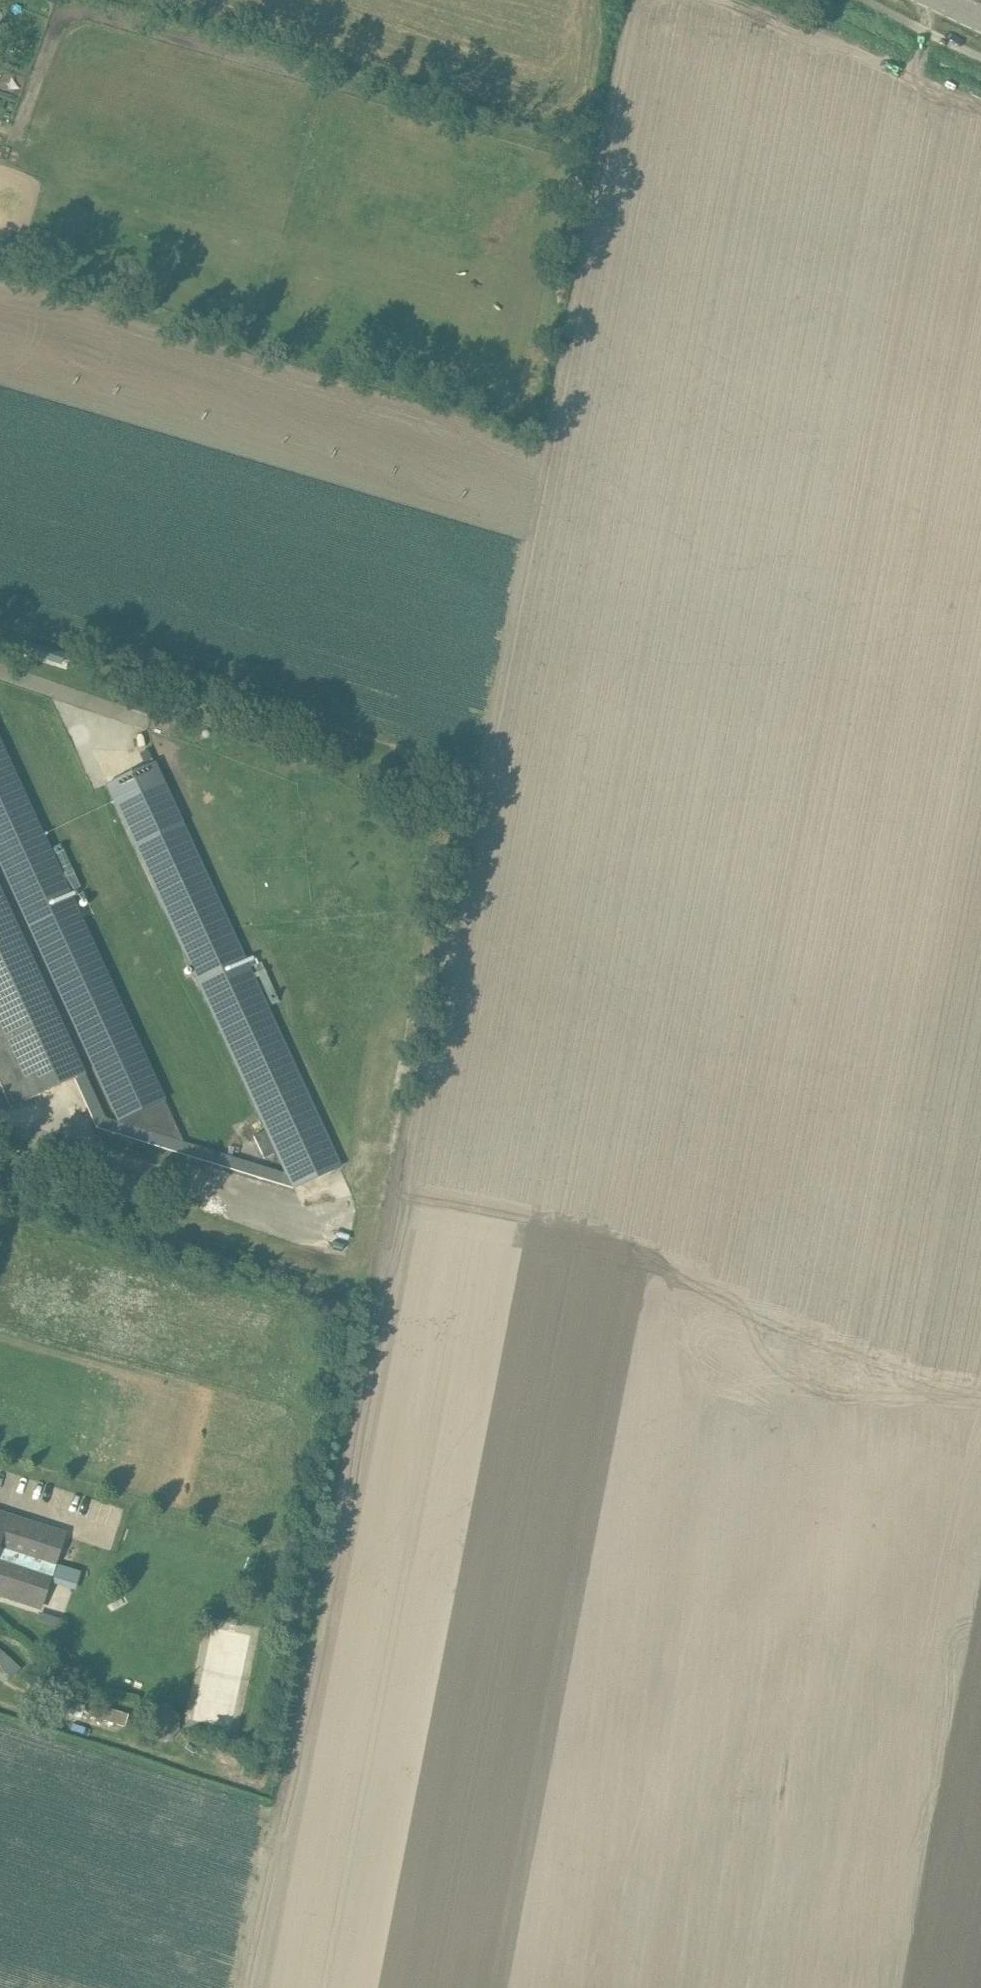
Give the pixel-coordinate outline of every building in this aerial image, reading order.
[(1,1028),(0,1028),(0,1082),(11,1107),(33,1097),(73,1079),(96,1128),(293,1189),(341,1168),(154,762),(107,783),(285,1173),(183,1142),(0,739),(0,861),(120,1123),(105,1118),(0,888),(0,1026),(1,1028)] [(148,750),(139,754),(145,765),(153,761),(148,750)] [(252,1135),(262,1156),(273,1151),(262,1130),(252,1135)] [(39,1611),(62,1537),(0,1517),(0,1598),(39,1611)] [(57,1697),(53,1708),(81,1717),(85,1706),(57,1697)] [(100,1706),(96,1718),(125,1727),(129,1714),(100,1706)]
